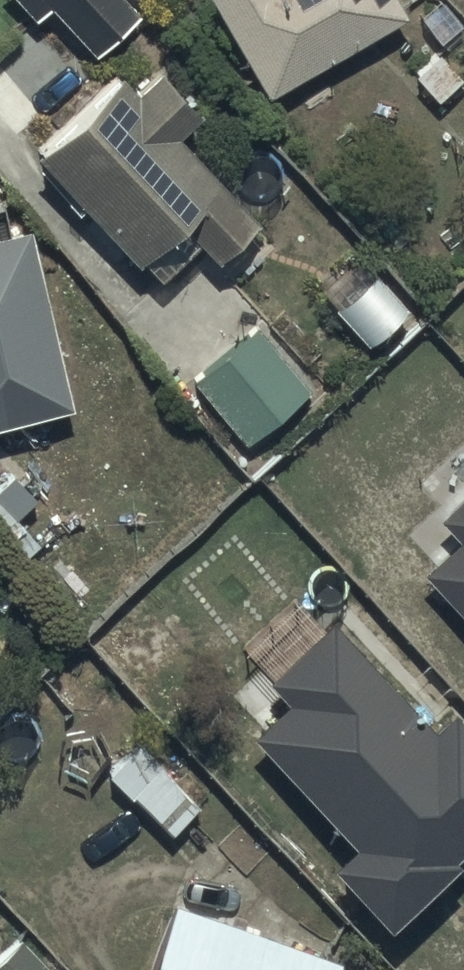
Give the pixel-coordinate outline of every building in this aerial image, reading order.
[(124,0),(15,0),(36,24),(53,9),(94,55),(138,16),(124,0)] [(261,88),(401,12),(395,0),(213,0),(261,88)] [(116,64),(30,140),(133,257),(177,218),(211,256),(254,218),(174,128),(197,108),(154,60),(131,80),(116,64)] [(0,228),(0,413),(63,399),(24,222),(0,228)] [(368,263),(331,299),(366,335),(403,299),(368,263)] [(248,322),(186,374),(243,442),(305,391),(248,322)] [(438,525),(457,546),(421,579),(463,626),(463,501),(438,525)] [(332,624),(271,681),(290,701),(253,735),(357,846),(336,866),(392,926),(463,859),(463,727),(462,725),(442,743),(332,624)] [(135,737),(104,768),(167,832),(198,801),(135,737)] [(140,969),(325,969),(332,952),(167,894),(140,969)] [(20,929),(0,948),(0,969),(60,969),(20,929)]
